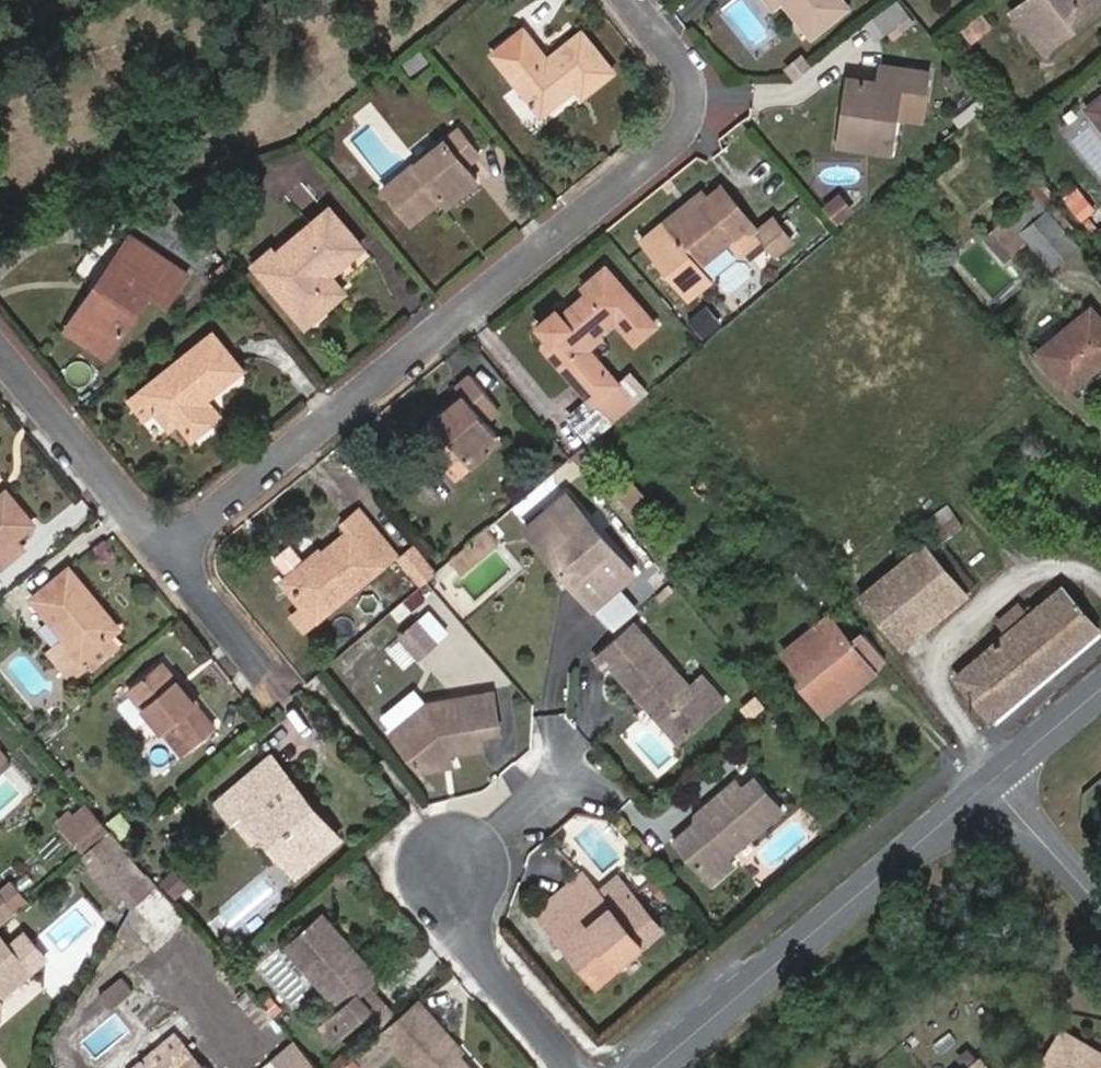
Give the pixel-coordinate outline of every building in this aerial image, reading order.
[(845,0),(786,0),(813,34),(849,5),(845,0)] [(1054,29),(1031,0),(1029,0),(1017,10),(1046,48),(1089,15),(1083,7),(1054,29)] [(1054,29),(1083,7),(1089,15),(1100,5),(1100,0),(1031,0),(1054,29)] [(911,16),(899,1),(869,25),(882,39),(911,16)] [(993,24),(986,16),(974,25),(981,33),(993,24)] [(549,60),(524,30),(495,55),(544,114),(579,88),(586,96),(616,71),(585,32),(549,60)] [(895,65),(883,63),(880,81),(893,83),(895,65)] [(851,77),(846,108),(853,109),(847,144),(892,150),(898,115),(903,87),(927,90),(930,70),(895,65),(893,83),(880,81),(851,77)] [(898,115),(923,119),(927,90),(903,87),(898,115)] [(1088,108),(1100,123),(1100,97),(1088,108)] [(846,108),(841,143),(847,144),(853,109),(846,108)] [(479,152),(459,127),(383,187),(410,220),(438,199),(436,195),(438,193),(447,204),(477,180),(465,165),(479,152)] [(1082,157),(1092,169),(1100,162),(1100,143),(1082,157)] [(1056,194),(1040,174),(1021,187),(1032,200),(1012,216),(1029,236),(1053,265),(1079,245),(1046,201),(1056,194)] [(762,230),(724,184),(710,195),(708,197),(713,203),(694,217),(690,211),(649,241),(688,292),(708,276),(699,264),(730,241),(741,254),(763,235),(780,255),(797,241),(777,218),(762,230)] [(690,211),(694,217),(713,203),(708,197),(710,195),(704,187),(643,235),(649,241),(690,211)] [(851,208),(840,194),(825,207),(836,220),(851,208)] [(335,276),(336,274),(368,248),(335,207),(279,253),(290,267),(274,279),(311,325),(340,302),(320,279),(330,270),(335,276)] [(1005,253),(1029,236),(1012,216),(990,233),(1005,253)] [(140,239),(132,234),(112,263),(121,268),(140,239)] [(169,301),(189,272),(140,239),(121,268),(112,263),(98,282),(106,287),(78,324),(112,348),(153,290),(169,301)] [(274,279),(290,267),(279,253),(264,267),(274,279)] [(540,323),(553,340),(546,345),(565,367),(590,347),(602,336),(598,330),(614,315),(636,342),(657,325),(608,265),(587,284),(592,291),(563,316),(557,309),(540,323)] [(340,302),(351,293),(336,274),(335,276),(330,270),(320,279),(340,302)] [(67,327),(106,356),(112,348),(78,324),(106,287),(98,282),(67,327)] [(1093,306),(1040,349),(1071,388),(1100,363),(1100,316),(1093,306)] [(245,370),(215,333),(144,391),(159,410),(172,427),(175,424),(185,424),(195,437),(215,422),(202,404),(213,395),(245,370)] [(565,367),(578,379),(600,359),(590,347),(565,367)] [(596,401),(619,382),(600,359),(578,379),(596,401)] [(440,422),(436,416),(418,430),(455,475),(488,448),(483,441),(497,429),(489,419),(486,415),(498,404),(473,373),(458,385),(463,393),(449,405),(454,411),(440,422)] [(614,422),(637,402),(619,382),(596,401),(614,422)] [(149,418),(159,410),(144,391),(134,399),(149,418)] [(215,422),(226,413),(213,395),(202,404),(215,422)] [(489,419),(501,408),(498,404),(486,415),(489,419)] [(449,405),(436,416),(440,422),(454,411),(449,405)] [(488,448),(503,437),(497,429),(483,441),(488,448)] [(644,492),(619,463),(605,475),(631,503),(644,492)] [(716,489),(706,475),(695,485),(705,498),(716,489)] [(0,496),(0,561),(2,564),(26,546),(18,536),(35,522),(9,490),(0,496)] [(636,571),(569,491),(548,509),(569,534),(549,551),(594,605),(636,571)] [(949,506),(929,523),(938,534),(944,541),(964,525),(949,506)] [(346,522),(352,529),(328,549),(333,556),(324,562),(312,561),(295,575),(293,577),(311,600),(323,615),(399,554),(362,508),(346,522)] [(528,526),(549,551),(569,534),(548,509),(528,526)] [(502,538),(491,526),(474,540),(485,553),(502,538)] [(979,583),(944,541),(938,534),(926,543),(967,592),(979,583)] [(485,553),(474,540),(453,558),(464,570),(485,553)] [(926,543),(924,540),(862,594),(905,646),(969,594),(967,592),(926,543)] [(278,554),(295,575),(312,561),(307,556),(295,541),(278,554)] [(324,562),(333,556),(328,549),(323,543),(307,556),(312,561),(324,562)] [(430,577),(437,572),(415,544),(402,556),(425,582),(430,577)] [(97,598),(71,566),(34,598),(67,637),(49,651),(72,679),(90,664),(85,657),(113,633),(116,631),(92,603),(97,598)] [(990,717),(992,719),(1099,629),(1096,625),(1062,583),(1029,611),(1005,632),(955,675),(990,717)] [(116,631),(121,625),(97,598),(92,603),(116,631)] [(1019,599),(996,619),(1005,632),(1029,611),(1019,599)] [(306,629),(323,615),(311,600),(293,615),(306,629)] [(430,610),(418,621),(437,642),(448,632),(430,610)] [(800,680),(826,711),(888,659),(866,632),(864,629),(853,639),(829,613),(784,651),(804,677),(800,680)] [(696,687),(641,620),(602,655),(612,667),(616,664),(645,696),(650,694),(655,700),(651,705),(667,723),(679,713),(694,732),(730,702),(708,676),(696,687)] [(437,642),(418,621),(399,637),(418,658),(437,642)] [(90,664),(94,669),(123,645),(113,633),(85,657),(90,664)] [(176,676),(162,660),(130,686),(167,730),(177,722),(196,744),(217,728),(198,705),(186,690),(182,691),(175,683),(176,676)] [(198,705),(202,702),(178,674),(176,676),(175,683),(182,691),(186,690),(198,705)] [(505,731),(499,694),(432,704),(394,735),(424,771),(446,768),(446,759),(453,753),(457,753),(487,748),(486,734),(505,731)] [(645,696),(651,705),(655,700),(650,694),(645,696)] [(667,723),(683,742),(694,732),(679,713),(667,723)] [(196,744),(177,722),(167,730),(186,753),(196,744)] [(9,757),(0,746),(0,764),(9,757)] [(290,773),(273,753),(265,760),(282,779),(290,773)] [(446,768),(458,767),(457,753),(453,753),(446,759),(446,768)] [(282,779),(265,760),(218,798),(234,818),(244,808),(266,834),(292,865),(330,834),(297,796),(303,790),(290,773),(282,779)] [(727,854),(735,853),(789,808),(755,771),(744,781),(739,775),(708,800),(715,811),(707,818),(700,816),(672,838),(701,872),(722,855),(727,854)] [(292,865),(298,873),(343,838),(303,790),(297,796),(330,834),(292,865)] [(708,800),(695,810),(700,816),(707,818),(715,811),(708,800)] [(69,837),(82,853),(111,829),(91,805),(74,821),(79,828),(69,837)] [(234,818),(256,842),(266,834),(244,808),(234,818)] [(130,821),(121,809),(109,819),(120,831),(130,821)] [(97,870),(121,849),(116,843),(120,839),(111,829),(82,853),(97,870)] [(121,899),(150,873),(127,847),(98,872),(121,899)] [(701,872),(712,884),(735,866),(727,854),(722,855),(701,872)] [(174,900),(193,885),(175,865),(156,880),(158,883),(174,900)] [(610,905),(583,870),(537,909),(597,983),(663,928),(631,888),(610,905)] [(128,895),(135,906),(158,883),(156,880),(152,875),(128,895)] [(161,936),(186,914),(174,900),(158,883),(135,906),(161,936)] [(14,909),(0,893),(0,920),(14,909)] [(380,977),(324,915),(288,946),(341,1008),(324,1023),(338,1038),(365,1015),(374,1007),(362,993),(370,986),(380,977)] [(26,930),(18,920),(4,931),(13,941),(26,930)] [(0,930),(0,991),(30,967),(0,930)] [(135,990),(122,974),(99,993),(111,1008),(135,990)] [(377,1028),(394,1013),(370,986),(362,993),(374,1007),(365,1015),(377,1028)] [(457,1043),(422,999),(358,1054),(369,1067),(374,1067),(398,1048),(415,1067),(473,1067),(462,1055),(454,1045),(457,1043)] [(1061,1029),(1039,1067),(1100,1067),(1100,1053),(1061,1029)] [(174,1032),(132,1067),(208,1067),(201,1060),(196,1061),(174,1032)] [(278,1067),(324,1067),(301,1042),(275,1064),(278,1067)] [(462,1055),(465,1052),(457,1043),(454,1045),(462,1055)] [(981,1058),(968,1067),(983,1067),(987,1065),(981,1058)]
